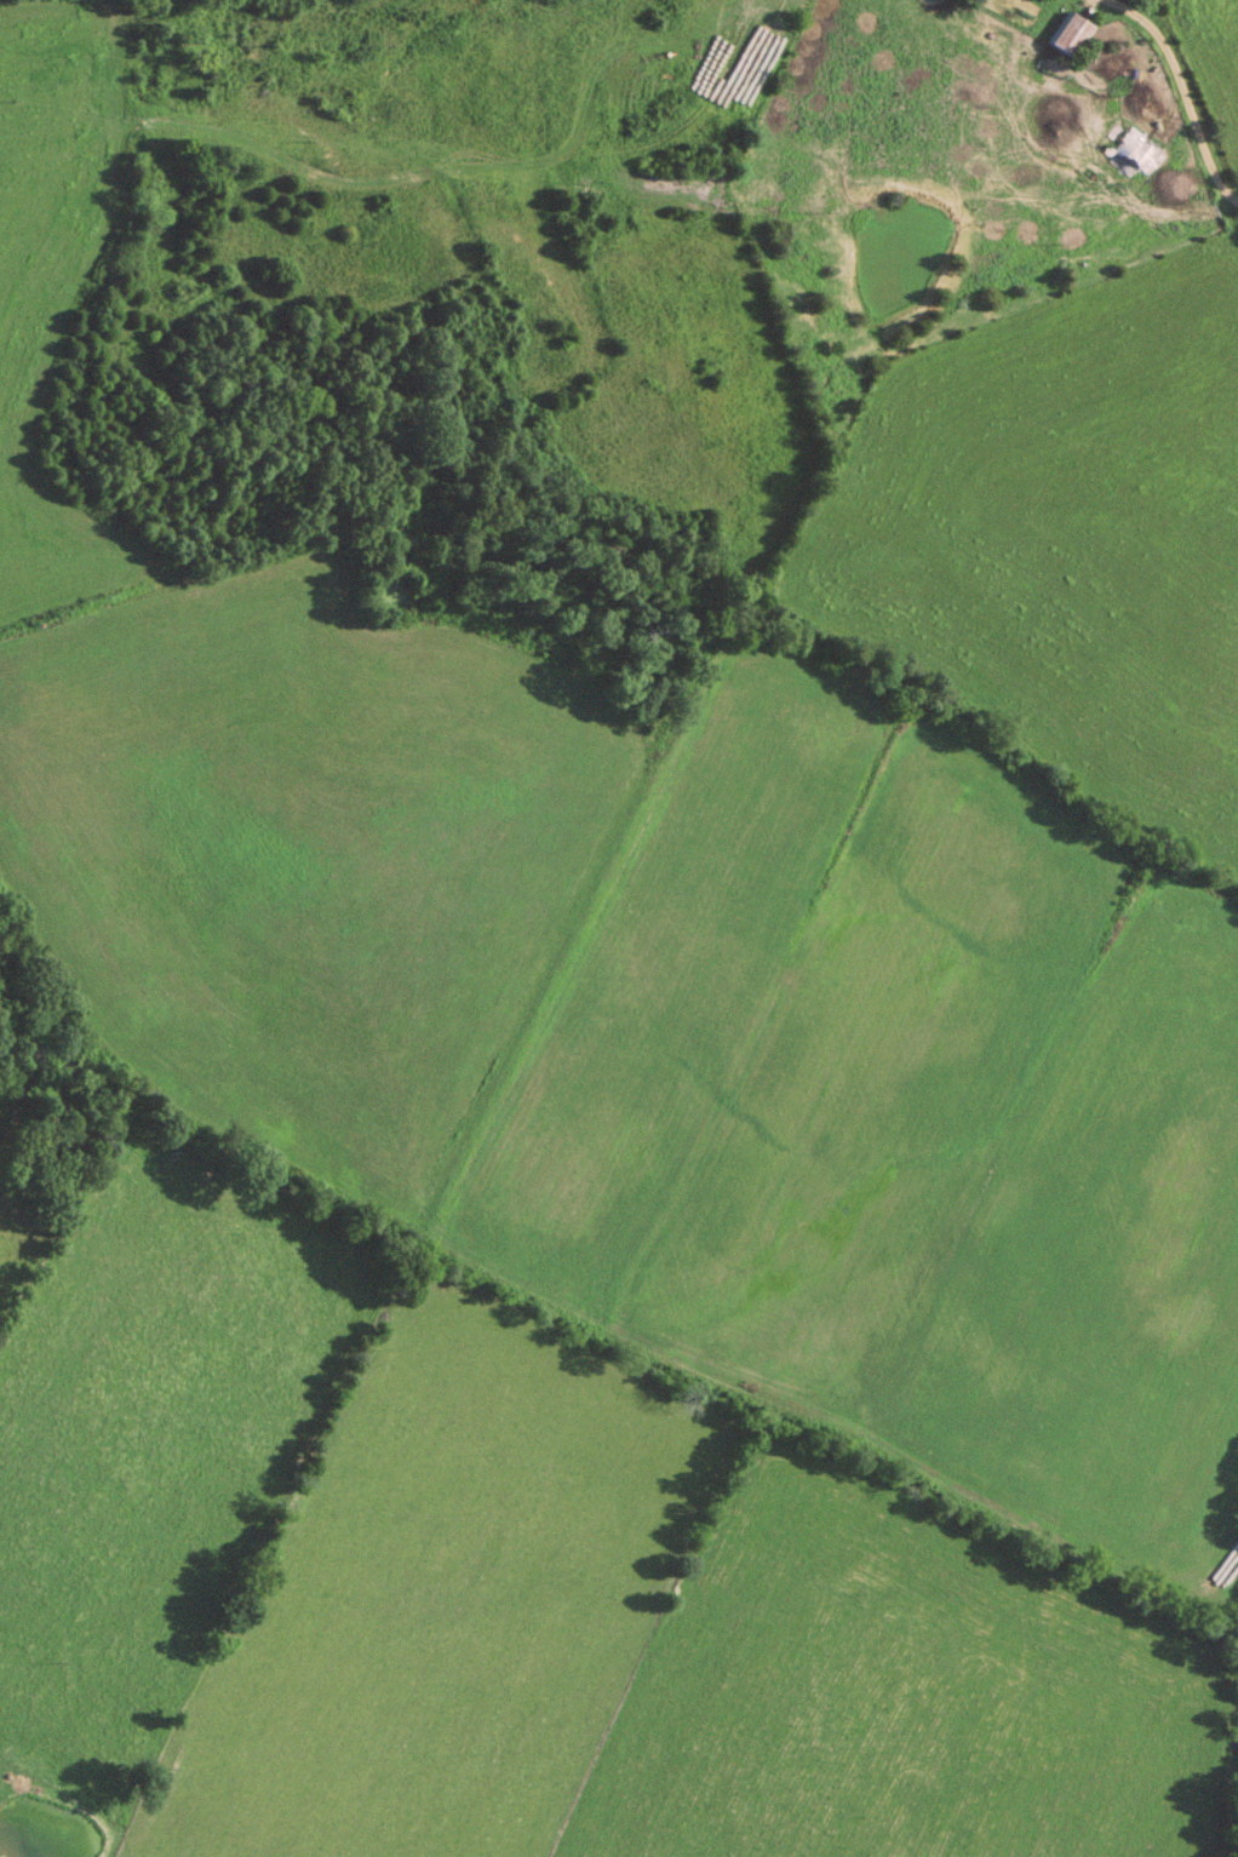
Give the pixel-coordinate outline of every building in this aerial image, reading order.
[(1091,29),(1066,13),(1043,47),(1068,64),(1091,29)]
